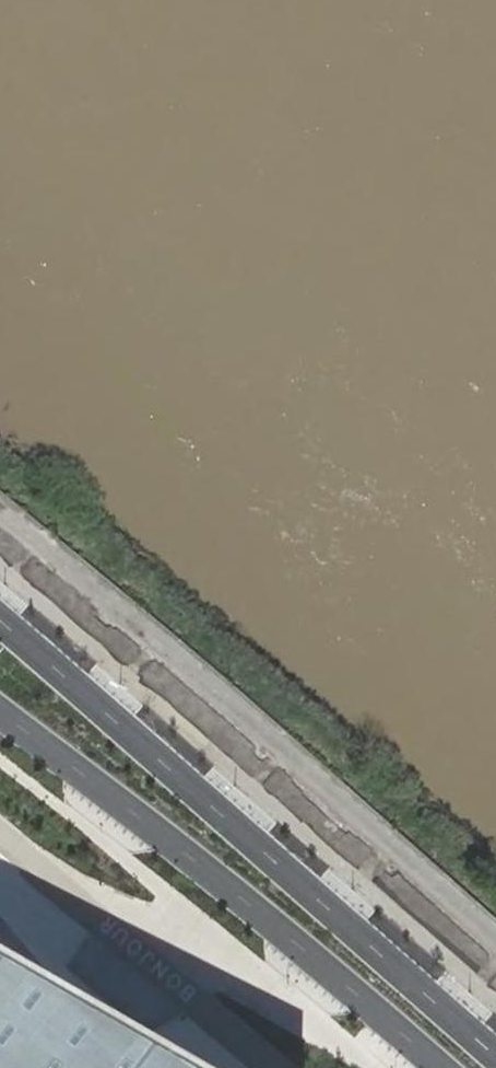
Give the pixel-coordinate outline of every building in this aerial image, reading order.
[(183,1013),(149,1031),(128,1018),(63,964),(89,933),(0,856),(0,1067),(241,1067),(183,1013)]
